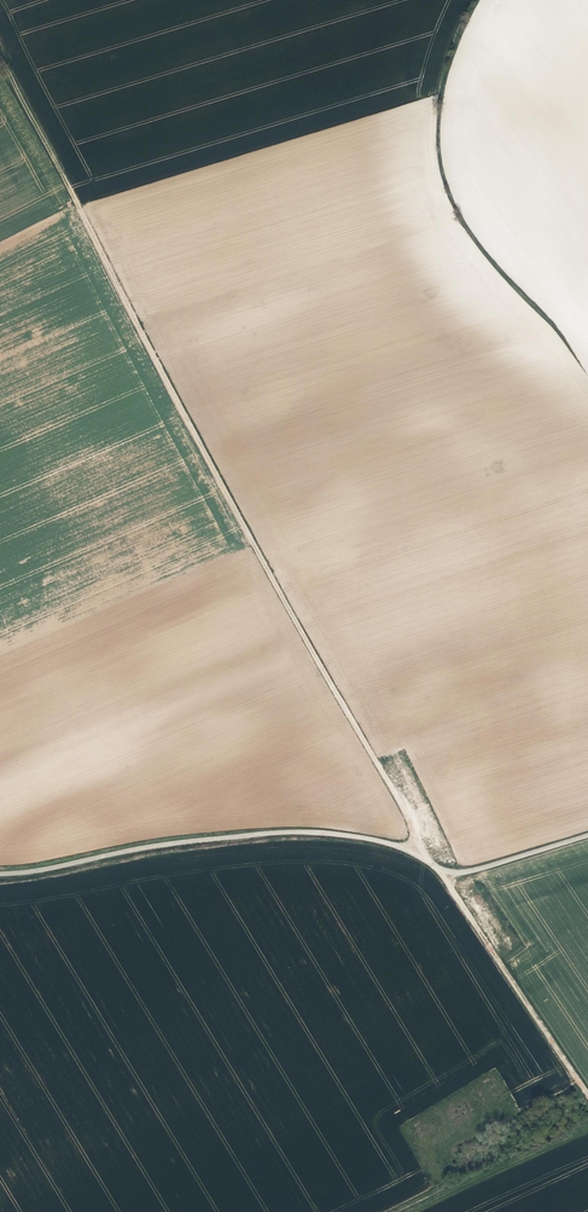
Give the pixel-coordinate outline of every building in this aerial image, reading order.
[(552,1121),(558,1121),(558,1111),(546,1111),(537,1111),(537,1118),(532,1118),(532,1120),(538,1120),(538,1126),(552,1126),(552,1121)]
